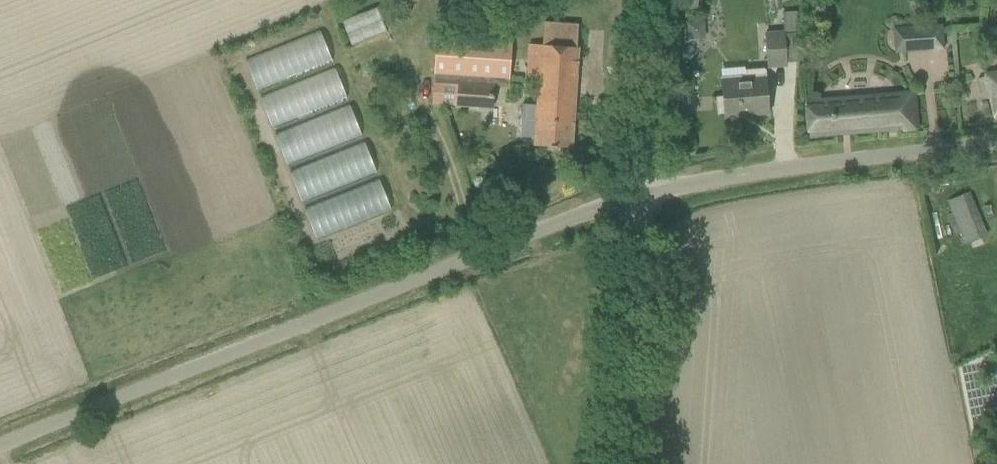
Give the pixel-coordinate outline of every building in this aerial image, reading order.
[(352,45),(387,32),(378,8),(343,21),(352,45)] [(784,34),(798,34),(797,12),(783,12),(784,31),(784,34)] [(702,19),(686,20),(687,36),(703,34),(702,19)] [(941,25),(926,26),(928,50),(943,49),(941,25)] [(541,45),(533,44),(529,44),(527,79),(538,81),(536,106),(524,105),(522,137),(534,138),(534,146),(572,148),(580,28),(542,26),(541,45)] [(320,31),(243,59),(255,89),(331,61),(320,31)] [(784,31),(766,33),(770,67),(786,66),(784,34),(784,31)] [(893,39),(895,52),(926,49),(924,36),(893,39)] [(494,79),(511,81),(514,45),(438,38),(435,74),(494,79)] [(258,96),(270,127),(346,99),(335,68),(258,96)] [(724,114),(724,117),(769,113),(765,69),(746,70),(746,78),(742,78),(721,80),(722,97),(717,98),(719,114),(724,114)] [(985,75),(985,77),(977,78),(982,100),(990,98),(994,117),(996,116),(996,72),(985,75)] [(435,74),(433,104),(492,109),(494,79),(435,74)] [(913,90),(805,98),(809,137),(916,128),(914,109),(913,90)] [(273,133),(285,164),(361,135),(349,104),(273,133)] [(288,170),(300,201),(376,172),(364,141),(288,170)] [(379,178),(302,209),(315,239),(391,208),(379,178)] [(947,201),(966,243),(986,234),(968,192),(947,201)]
